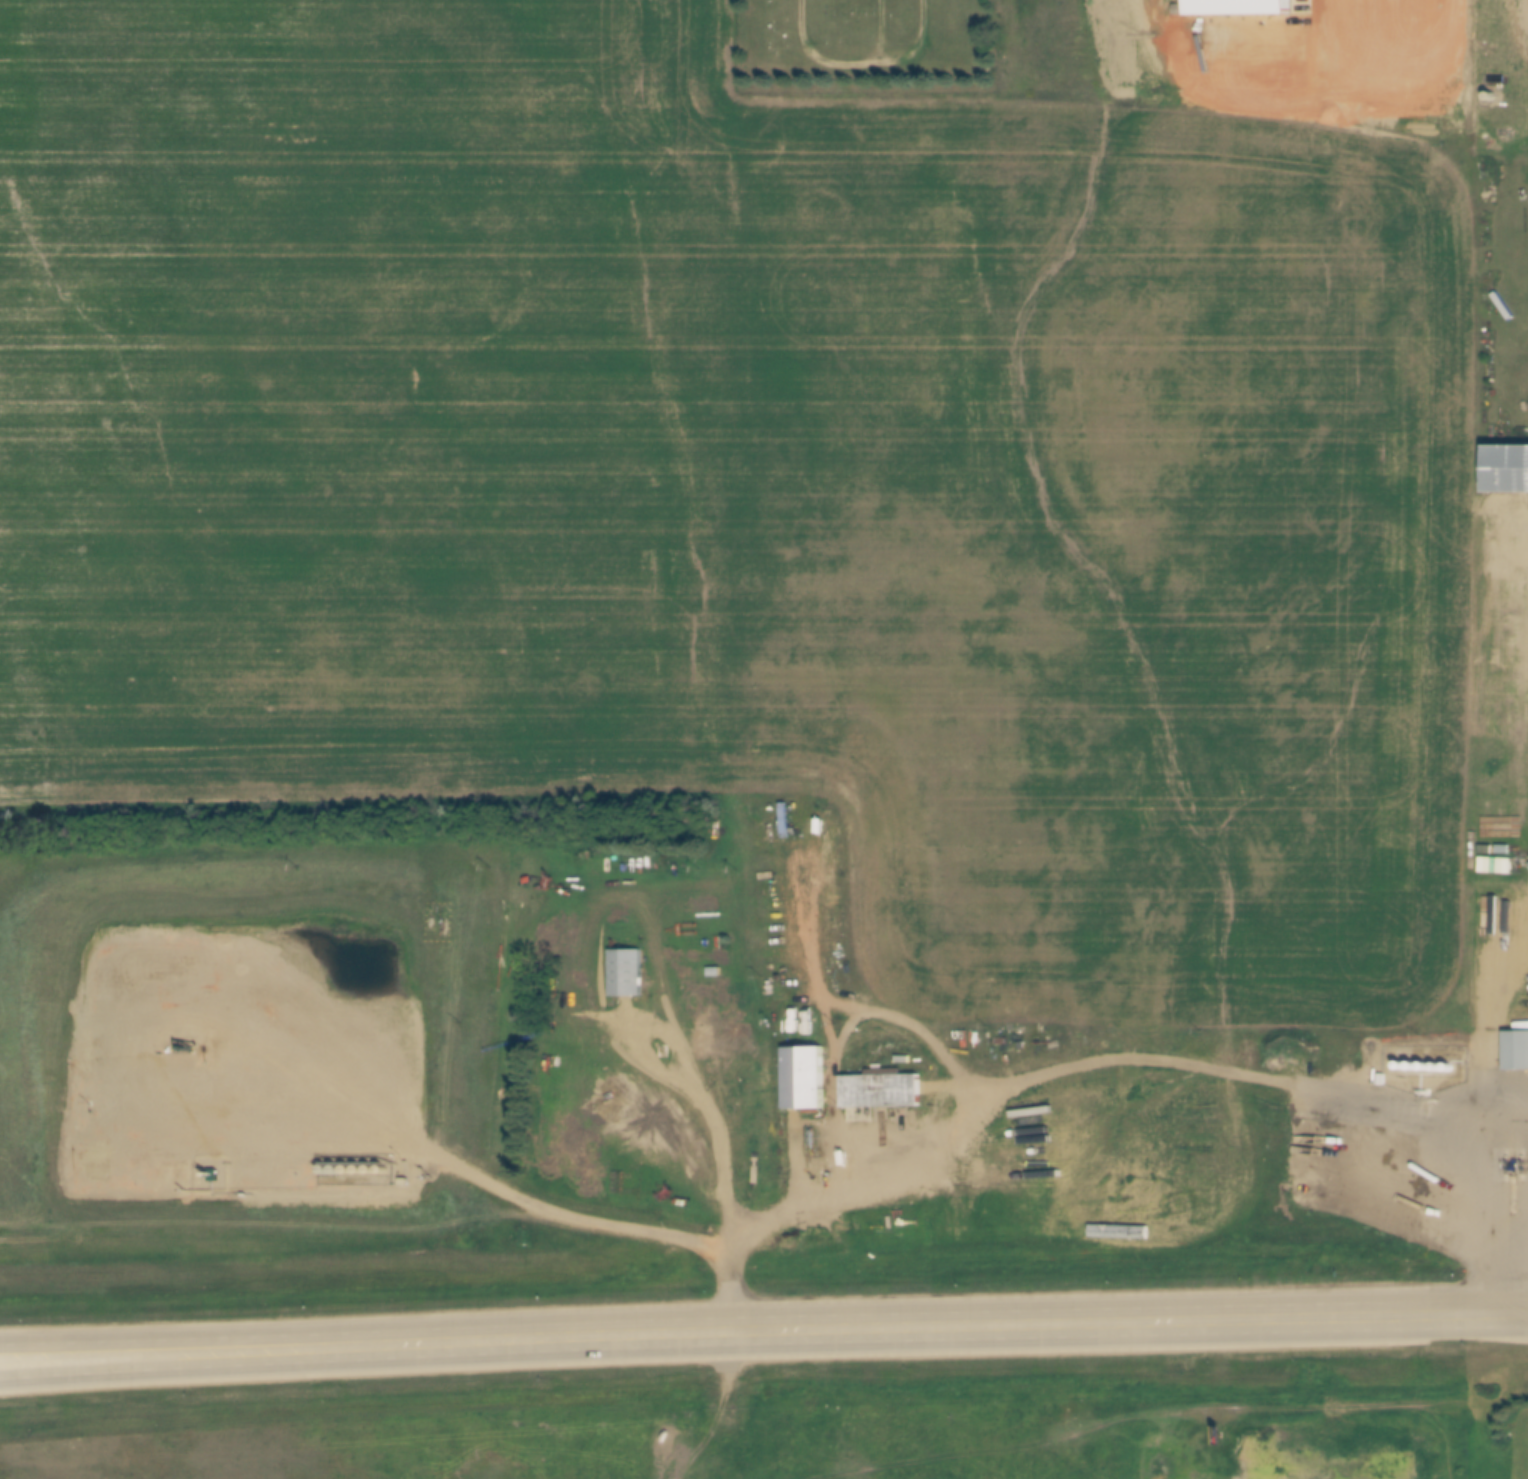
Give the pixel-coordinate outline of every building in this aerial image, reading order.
[(1188,20),(1188,0),(1288,0),(1288,18),(1188,20)] [(1491,447),(1527,447),(1527,495),(1491,495),(1491,447)] [(1483,857),(1515,859),(1514,875),(1482,874),(1483,857)] [(607,956),(639,956),(639,1002),(607,1002),(607,956)] [(1508,1033),(1527,1033),(1527,1074),(1508,1073),(1508,1033)] [(818,1051),(818,1114),(780,1114),(780,1050),(818,1051)] [(862,1080),(862,1072),(895,1072),(895,1080),(923,1080),(922,1108),(838,1108),(838,1080),(862,1080)] [(1380,1074),(1389,1075),(1389,1086),(1379,1086),(1380,1074)]
